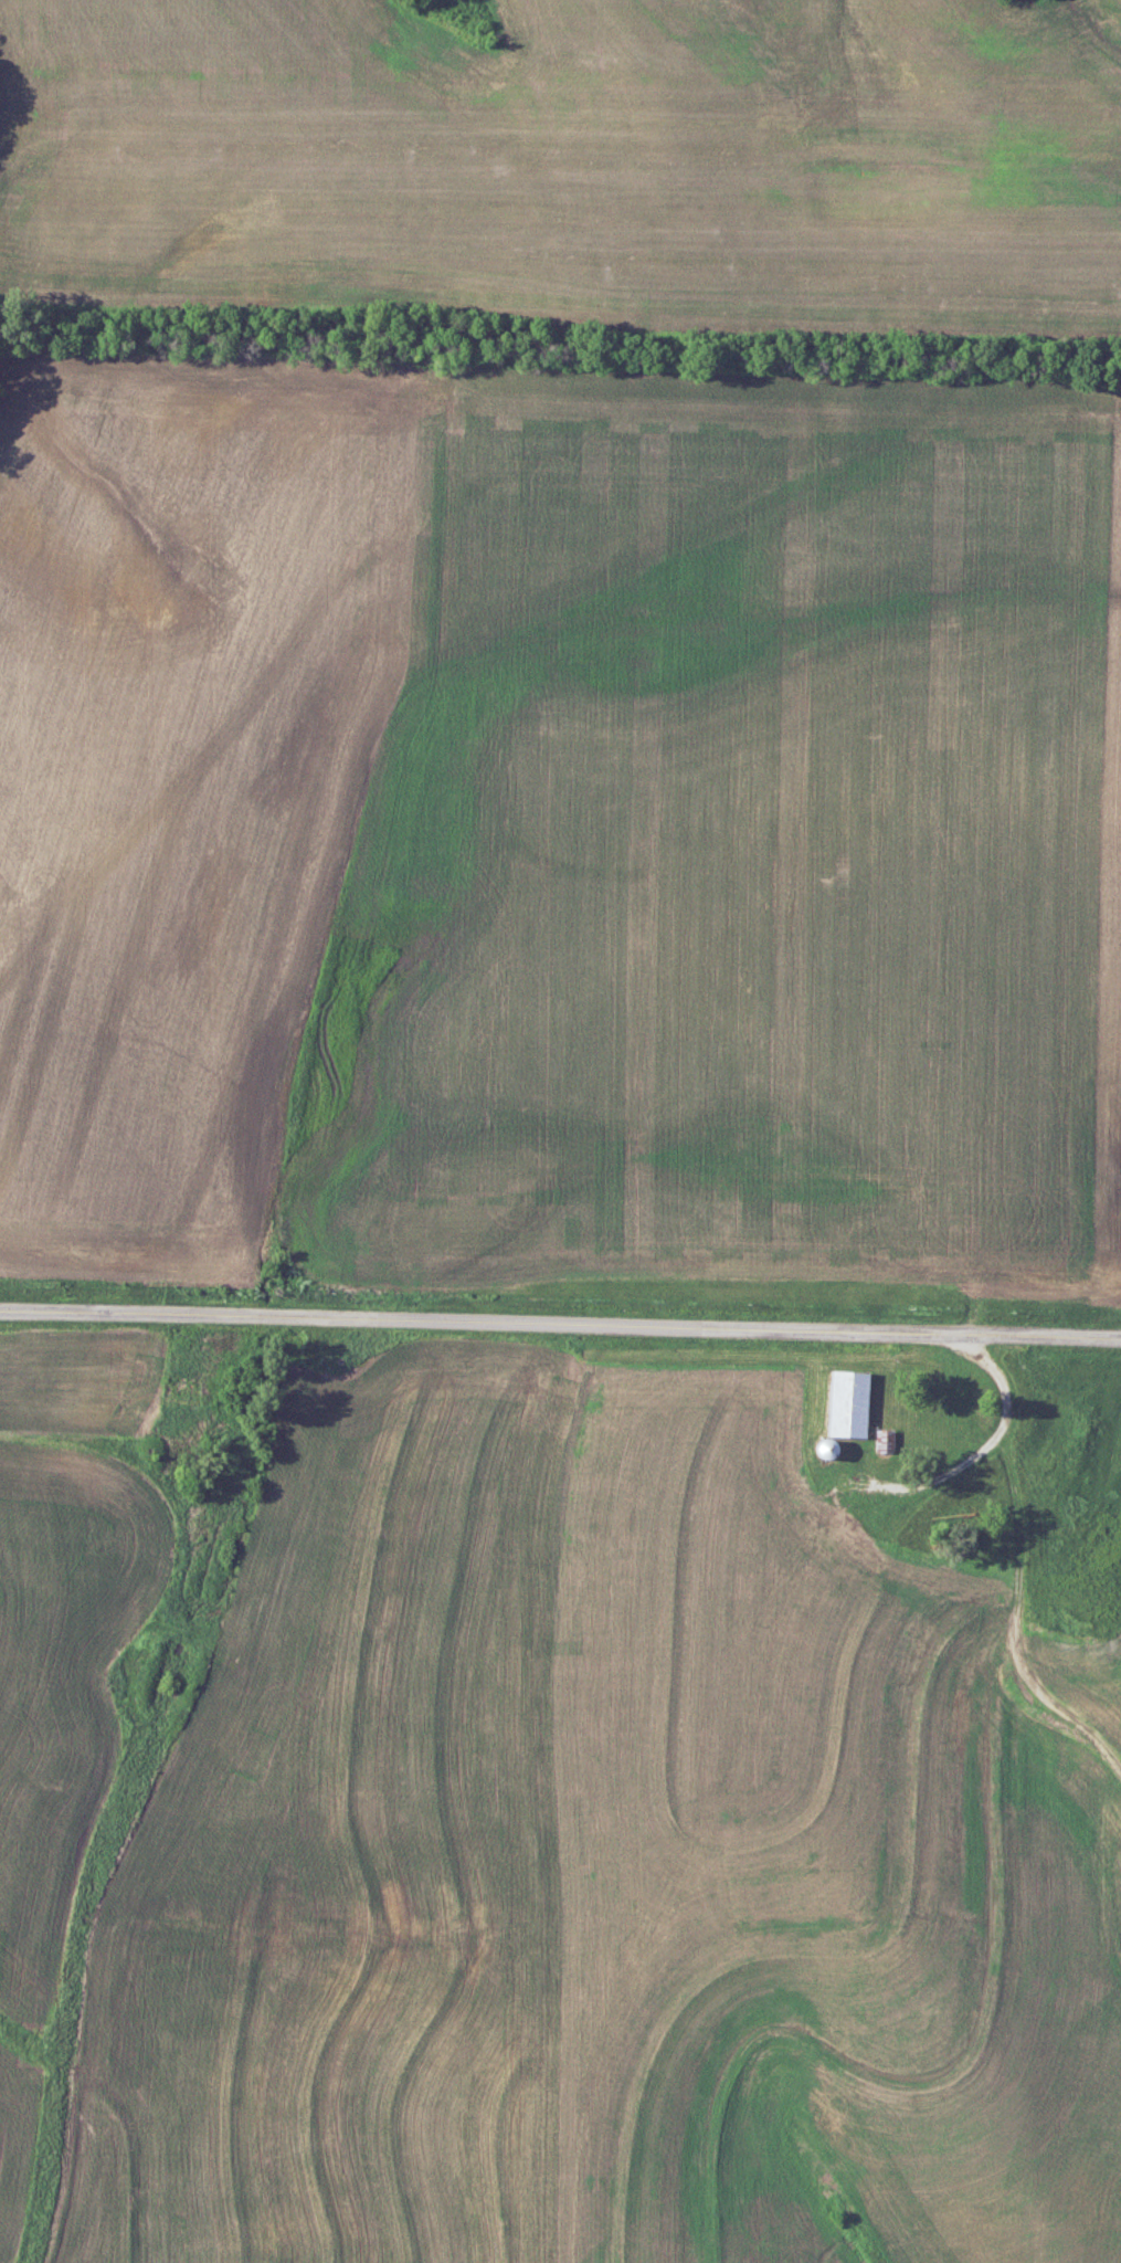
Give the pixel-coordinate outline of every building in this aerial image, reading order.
[(866,1369),(828,1368),(825,1435),(864,1436),(866,1369)]
